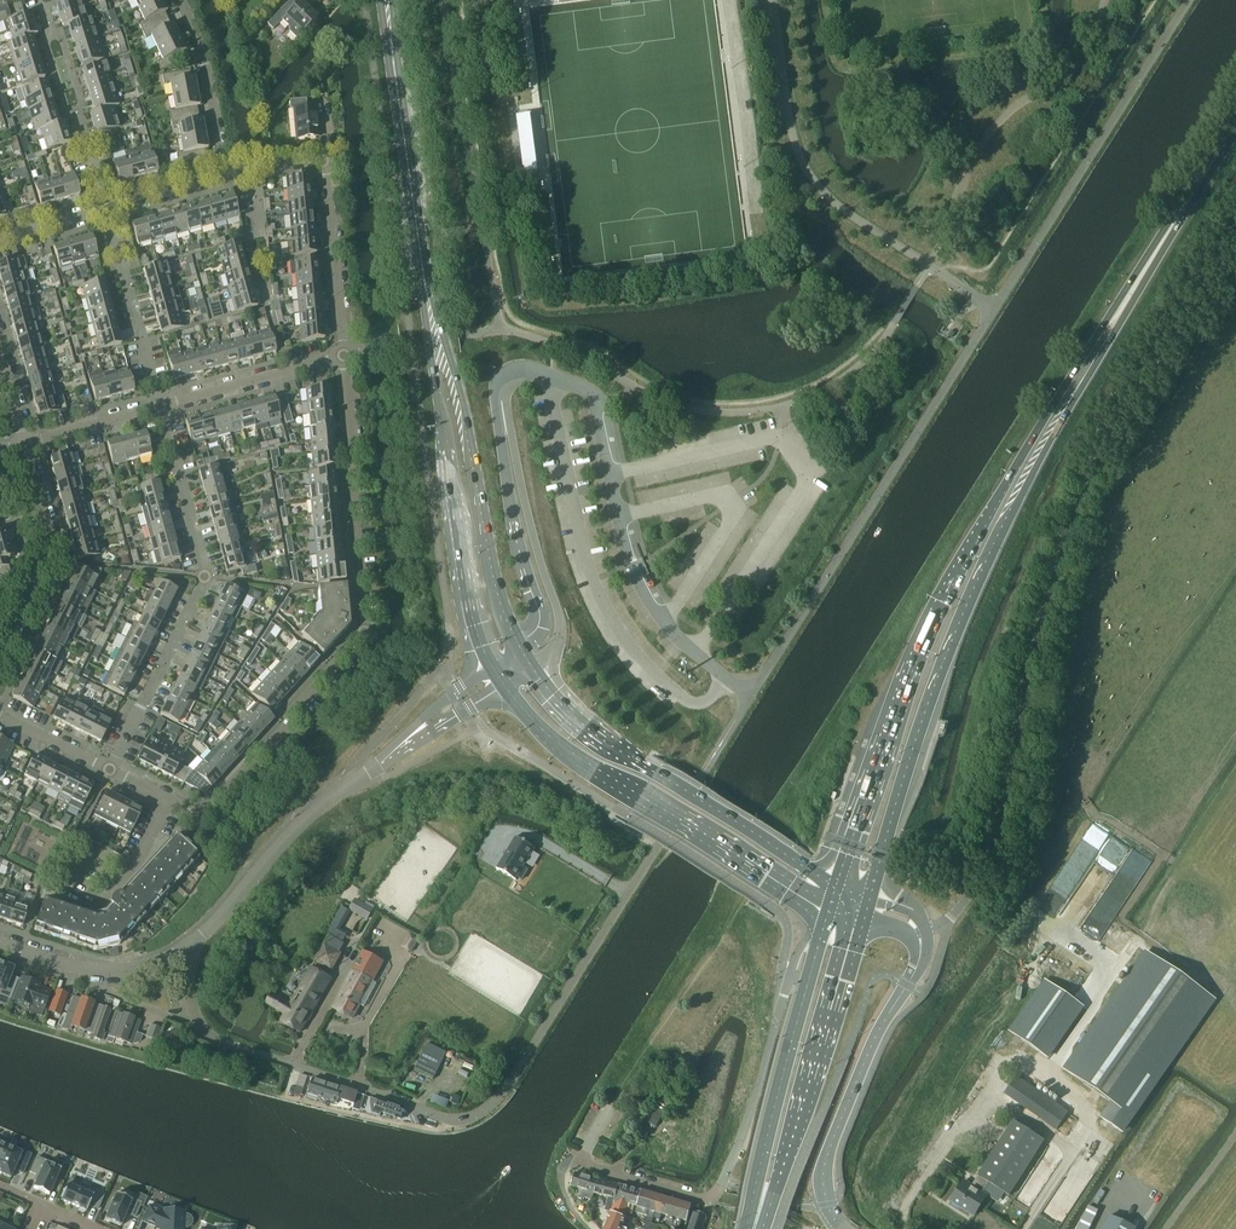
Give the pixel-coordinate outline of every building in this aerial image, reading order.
[(60,16),(83,9),(80,0),(72,0),(56,5),(60,16)] [(138,9),(157,0),(134,0),(138,9)] [(142,31),(165,21),(162,14),(167,11),(162,0),(157,0),(138,9),(144,21),(138,23),(142,31)] [(288,26),(290,33),(296,38),(296,39),(317,19),(299,2),(293,8),(287,3),(267,24),(273,30),(282,20),(288,26)] [(63,27),(69,25),(68,24),(86,19),(83,9),(60,16),(63,27)] [(114,10),(107,12),(110,23),(112,22),(117,21),(114,10)] [(6,33),(10,31),(34,24),(30,13),(2,22),(6,33)] [(69,25),(72,35),(95,28),(92,17),(86,19),(68,24),(69,25)] [(151,36),(157,48),(180,38),(173,25),(168,27),(165,21),(142,31),(145,39),(151,36)] [(10,31),(14,41),(14,42),(32,36),(37,35),(34,24),(10,31)] [(72,35),(75,45),(98,38),(95,28),(72,35)] [(8,43),(11,54),(35,46),(32,36),(14,42),(14,41),(8,43)] [(75,45),(78,56),(101,48),(98,38),(75,45)] [(180,38),(157,48),(162,60),(157,63),(161,71),(183,61),(180,53),(186,51),(180,38)] [(123,42),(119,43),(122,54),(127,52),(123,42)] [(11,54),(15,64),(38,57),(35,46),(11,54)] [(101,48),(78,56),(82,66),(105,59),(101,48)] [(123,57),(126,68),(131,67),(128,56),(123,57)] [(15,64),(18,74),(41,67),(38,57),(15,64)] [(83,70),(86,81),(109,73),(106,63),(83,70)] [(41,67),(18,74),(21,85),(45,78),(41,67)] [(170,84),(172,97),(197,92),(194,78),(188,79),(187,71),(162,76),(164,85),(170,84)] [(86,81),(89,91),(113,84),(109,73),(86,81)] [(253,77),(258,82),(263,78),(258,73),(253,77)] [(22,89),(26,100),(49,92),(46,81),(22,89)] [(89,91),(92,102),(116,94),(113,84),(89,91)] [(26,100),(29,110),(52,103),(49,92),(26,100)] [(169,111),(170,119),(195,114),(194,107),(200,106),(197,92),(172,97),(175,110),(169,111)] [(92,102),(96,111),(96,112),(114,106),(114,107),(119,105),(116,94),(92,102)] [(307,107),(306,99),(289,100),(290,109),(294,109),(297,139),(317,137),(315,118),(318,118),(317,106),(307,107)] [(29,110),(32,120),(56,113),(52,103),(29,110)] [(90,113),(93,124),(117,117),(114,107),(114,106),(96,112),(96,111),(90,113)] [(36,131),(41,129),(59,123),(56,113),(32,120),(36,131)] [(178,126),(181,139),(205,135),(203,120),(196,122),(195,114),(170,119),(172,128),(178,126)] [(524,174),(538,172),(531,114),(517,116),(524,174)] [(117,117),(93,124),(97,135),(120,128),(117,117)] [(143,120),(130,125),(131,129),(141,126),(141,124),(144,123),(143,120)] [(41,129),(44,139),(68,132),(64,121),(59,123),(41,129)] [(68,132),(44,139),(48,150),(71,143),(68,132)] [(205,135),(181,139),(183,152),(177,154),(179,163),(203,158),(202,150),(208,149),(205,135)] [(150,145),(137,149),(145,176),(158,172),(150,145)] [(125,153),(126,157),(132,179),(145,176),(137,149),(125,153)] [(132,179),(126,157),(113,161),(119,183),(132,179)] [(25,168),(19,170),(11,173),(13,179),(27,174),(25,168)] [(73,173),(60,177),(67,198),(80,195),(73,173)] [(286,177),(287,190),(310,188),(309,174),(286,177)] [(60,177),(48,180),(54,202),(67,198),(60,177)] [(54,202),(48,180),(35,184),(41,206),(54,202)] [(287,190),(288,203),(311,201),(310,188),(287,190)] [(233,195),(220,199),(226,221),(239,217),(233,195)] [(220,199),(207,203),(214,225),(226,221),(220,199)] [(288,203),(290,216),(312,214),(311,201),(288,203)] [(0,203),(0,218),(8,215),(4,202),(0,203)] [(207,203),(195,206),(201,228),(214,225),(207,203)] [(195,206),(182,210),(189,232),(201,228),(195,206)] [(182,210),(170,214),(176,236),(189,232),(182,210)] [(170,214),(157,217),(163,239),(176,236),(170,214)] [(290,216),(291,229),(314,227),(312,214),(290,216)] [(157,217),(145,221),(151,243),(163,239),(157,217)] [(151,243),(145,221),(131,225),(138,247),(151,243)] [(291,229),(292,242),(315,240),(314,227),(291,229)] [(92,236),(79,240),(85,262),(98,258),(92,236)] [(79,240),(66,244),(73,266),(85,262),(79,240)] [(315,240),(292,242),(287,243),(288,256),(316,254),(315,240)] [(218,249),(221,262),(243,256),(240,243),(218,249)] [(73,266),(66,244),(53,248),(60,270),(73,266)] [(221,262),(225,275),(247,269),(243,256),(221,262)] [(0,277),(27,270),(23,257),(19,258),(0,263),(0,276),(0,277)] [(290,276),(295,275),(318,273),(317,260),(289,262),(290,276)] [(144,269),(147,282),(169,276),(166,263),(144,269)] [(225,275),(228,287),(250,281),(247,269),(225,275)] [(0,277),(4,290),(31,283),(27,270),(0,277)] [(295,275),(297,288),(319,286),(318,273),(295,275)] [(147,282),(151,295),(173,289),(169,276),(147,282)] [(82,286),(85,299),(108,293),(104,280),(85,285),(82,286)] [(228,287),(232,300),(254,294),(250,281),(228,287)] [(4,290),(7,303),(29,297),(34,295),(31,283),(4,290)] [(297,288),(298,301),(321,299),(319,286),(297,288)] [(151,295),(154,308),(181,300),(177,288),(173,289),(151,295)] [(85,299),(89,312),(111,306),(108,293),(85,299)] [(254,294),(232,300),(235,313),(257,307),(254,294)] [(7,303),(11,315),(33,309),(29,297),(7,303)] [(298,301),(299,314),(322,312),(321,299),(298,301)] [(154,308),(158,320),(180,314),(184,313),(181,300),(154,308)] [(89,312),(92,325),(114,318),(111,306),(89,312)] [(11,315),(14,328),(36,322),(33,309),(11,315)] [(299,314),(300,327),(323,325),(322,312),(299,314)] [(180,314),(158,320),(161,333),(183,327),(180,314)] [(207,314),(198,316),(200,323),(209,320),(207,314)] [(92,325),(96,337),(118,331),(114,318),(92,325)] [(14,328),(18,341),(40,335),(36,322),(14,328)] [(323,325),(300,327),(302,341),(324,339),(323,325)] [(270,330),(257,333),(263,356),(276,352),(270,330)] [(96,337),(99,350),(102,350),(121,344),(118,331),(96,337)] [(230,336),(231,340),(237,362),(250,359),(244,337),(243,332),(230,336)] [(257,333),(244,337),(250,359),(263,356),(257,333)] [(18,341),(21,353),(43,347),(40,335),(18,341)] [(231,340),(219,344),(225,366),(237,362),(231,340)] [(219,344),(206,347),(212,369),(225,366),(219,344)] [(21,353),(25,366),(47,360),(43,347),(21,353)] [(206,347),(194,351),(200,373),(212,369),(206,347)] [(187,376),(181,354),(180,350),(167,353),(174,380),(187,376)] [(194,351),(181,354),(187,376),(200,373),(194,351)] [(25,366),(28,379),(50,373),(47,360),(25,366)] [(128,369),(115,372),(121,394),(134,391),(128,369)] [(108,398),(102,376),(101,371),(88,375),(95,401),(108,398)] [(115,372),(102,376),(108,398),(121,394),(115,372)] [(28,379),(32,391),(54,385),(50,373),(28,379)] [(32,391),(35,404),(57,398),(54,385),(32,391)] [(306,389),(307,402),(330,400),(329,387),(306,389)] [(278,397),(283,413),(290,411),(285,395),(278,397)] [(57,398),(35,404),(39,417),(66,409),(63,396),(57,398)] [(275,397),(262,401),(268,423),(281,419),(275,397)] [(307,402),(308,415),(332,413),(330,400),(307,402)] [(262,401),(249,404),(255,427),(268,423),(262,401)] [(249,404),(236,408),(242,430),(255,427),(249,404)] [(236,408),(224,411),(230,433),(242,430),(236,408)] [(224,411),(211,415),(217,437),(230,433),(224,411)] [(308,415),(309,428),(333,426),(332,413),(308,415)] [(211,415),(199,418),(205,440),(217,437),(211,415)] [(205,440),(199,418),(185,422),(191,444),(205,440)] [(309,428),(311,441),(334,439),(333,426),(309,428)] [(146,433),(133,436),(139,458),(152,455),(146,433)] [(289,436),(291,443),(298,443),(296,434),(289,436)] [(133,436),(120,440),(126,462),(139,458),(133,436)] [(311,441),(312,454),(335,452),(334,439),(311,441)] [(126,462),(120,440),(107,443),(113,465),(126,462)] [(270,451),(271,459),(276,458),(279,457),(278,449),(270,451)] [(335,452),(312,454),(307,455),(308,468),(337,466),(335,452)] [(50,459),(54,472),(76,466),(72,453),(50,459)] [(199,471),(202,484),(226,478),(222,465),(199,471)] [(54,472),(57,485),(79,479),(76,466),(54,472)] [(308,473),(309,487),(336,485),(334,470),(308,473)] [(202,484),(206,497),(229,490),(226,478),(202,484)] [(57,485),(61,497),(83,491),(79,479),(57,485)] [(136,488),(139,501),(163,495),(159,482),(136,488)] [(309,487),(311,501),(337,498),(336,485),(309,487)] [(206,497),(209,509),(233,503),(229,490),(206,497)] [(61,497),(64,510),(86,504),(83,491),(61,497)] [(139,501),(143,514),(166,507),(163,495),(139,501)] [(311,501),(312,515),(338,512),(337,498),(311,501)] [(209,509),(213,522),(236,516),(233,503),(209,509)] [(64,510),(68,523),(90,516),(86,504),(64,510)] [(143,514),(146,526),(170,520),(166,507),(143,514)] [(312,515),(313,528),(340,526),(338,512),(312,515)] [(68,523),(71,535),(93,529),(90,516),(68,523)] [(213,522),(216,535),(240,528),(236,516),(213,522)] [(146,526),(150,539),(173,533),(170,520),(146,526)] [(313,528),(315,542),(341,540),(340,526),(313,528)] [(216,535),(220,547),(243,541),(240,528),(216,535)] [(71,535),(74,548),(96,542),(93,529),(71,535)] [(9,543),(6,530),(0,532),(0,546),(9,543)] [(150,539),(153,552),(177,545),(173,533),(150,539)] [(315,542),(316,556),(342,553),(341,540),(315,542)] [(220,547),(223,560),(247,553),(243,541),(220,547)] [(96,542),(74,548),(78,561),(100,555),(96,542)] [(0,546),(0,568),(9,566),(7,558),(13,556),(9,543),(0,546)] [(177,545),(153,552),(157,565),(180,558),(177,545)] [(247,553),(223,560),(227,573),(241,569),(243,576),(257,572),(255,565),(250,567),(247,553)] [(316,556),(317,569),(344,567),(342,553),(316,556)] [(128,557),(120,559),(122,565),(130,563),(128,557)] [(77,568),(71,580),(92,590),(101,571),(99,569),(80,567),(80,569),(77,568)] [(344,567),(317,569),(319,584),(345,581),(344,567)] [(282,570),(279,574),(281,578),(288,576),(286,569),(282,570)] [(71,580),(65,592),(90,604),(96,592),(92,590),(71,580)] [(160,581),(154,593),(171,602),(177,590),(160,581)] [(130,582),(127,587),(138,593),(141,587),(135,584),(130,582)] [(226,585),(220,597),(241,608),(249,612),(255,600),(250,597),(253,591),(240,584),(237,591),(228,586),(226,585)] [(318,590),(320,617),(302,637),(322,656),(349,627),(346,587),(318,590)] [(144,603),(148,605),(165,614),(171,602),(154,593),(149,591),(144,603)] [(65,592),(60,603),(84,616),(90,604),(65,592)] [(220,597),(214,609),(231,618),(235,620),(241,608),(220,597)] [(84,616),(60,603),(54,615),(74,625),(81,628),(86,617),(84,616)] [(118,605),(112,617),(117,619),(123,608),(118,605)] [(148,605),(142,617),(159,626),(165,614),(148,605)] [(214,609),(208,621),(225,629),(231,618),(214,609)] [(271,617),(266,614),(263,619),(268,622),(271,617)] [(54,615),(48,627),(68,637),(74,625),(54,615)] [(112,617),(106,629),(111,631),(117,619),(112,617)] [(134,622),(132,626),(153,637),(159,626),(142,617),(138,624),(134,622)] [(208,621),(202,632),(224,643),(229,631),(225,629),(208,621)] [(271,624),(266,632),(270,634),(275,626),(271,624)] [(259,625),(256,630),(261,633),(264,628),(259,625)] [(132,626),(126,638),(147,649),(153,637),(132,626)] [(48,627),(42,638),(62,649),(68,637),(48,627)] [(261,633),(256,630),(253,635),(257,638),(261,633)] [(202,632),(196,644),(218,655),(224,643),(202,632)] [(270,634),(266,632),(260,640),(265,642),(270,634)] [(42,638),(36,650),(56,661),(62,649),(42,638)] [(126,638),(120,650),(142,661),(147,649),(126,638)] [(299,643),(289,653),(309,671),(318,660),(299,643)] [(196,644),(190,656),(212,667),(218,655),(196,644)] [(241,644),(237,649),(242,652),(247,655),(250,650),(241,644)] [(256,647),(251,655),(255,658),(260,650),(256,647)] [(36,650),(30,662),(50,672),(56,675),(62,663),(56,661),(36,650)] [(120,650),(114,662),(136,673),(142,661),(120,650)] [(247,655),(242,652),(239,658),(243,661),(247,655)] [(289,653),(280,663),(299,681),(309,671),(289,653)] [(255,658),(251,655),(245,664),(250,666),(255,658)] [(190,656),(184,668),(206,678),(212,667),(190,656)] [(30,662),(24,674),(45,684),(50,672),(30,662)] [(114,662),(108,673),(130,684),(136,673),(114,662)] [(280,663),(271,673),(290,691),(299,681),(280,663)] [(72,668),(67,679),(72,681),(72,680),(74,676),(78,677),(80,673),(72,668)] [(184,668),(178,679),(196,688),(200,690),(206,678),(184,668)] [(231,669),(228,675),(232,678),(236,672),(231,669)] [(244,674),(240,672),(236,679),(239,682),(244,674)] [(130,684),(108,673),(102,686),(124,696),(130,684)] [(271,673),(261,684),(281,701),(290,691),(271,673)] [(24,674),(18,685),(39,696),(45,684),(24,674)] [(232,678),(228,675),(224,680),(229,683),(232,678)] [(74,676),(72,680),(84,687),(87,682),(78,677),(74,676)] [(178,679),(172,691),(190,700),(196,688),(178,679)] [(281,701),(261,684),(252,694),(271,712),(281,701)] [(39,696),(18,685),(12,698),(33,708),(39,696)] [(172,691),(167,703),(184,711),(190,700),(172,691)] [(217,692),(214,697),(219,700),(222,694),(217,692)] [(219,700),(214,697),(211,702),(215,705),(219,700)] [(53,718),(65,724),(76,704),(63,698),(53,718)] [(76,704),(65,724),(77,730),(89,705),(78,699),(76,704)] [(184,711),(167,703),(161,715),(178,724),(184,711)] [(256,704),(247,714),(264,730),(273,720),(256,704)] [(77,730),(89,736),(101,711),(89,705),(87,710),(77,730)] [(101,711),(89,736),(101,742),(113,717),(101,711)] [(203,714),(200,719),(205,722),(208,717),(203,714)] [(247,714),(238,723),(255,739),(264,730),(247,714)] [(205,722),(200,719),(192,731),(197,733),(205,722)] [(238,723),(229,733),(247,749),(255,739),(238,723)] [(156,725),(153,730),(160,733),(162,728),(156,725)] [(203,732),(199,738),(203,740),(207,734),(203,732)] [(229,733),(220,743),(238,758),(247,749),(229,733)] [(138,760),(160,772),(171,748),(149,737),(138,760)] [(8,758),(14,746),(0,739),(0,754),(8,758)] [(220,743),(212,752),(229,768),(238,758),(220,743)] [(172,778),(172,777),(178,765),(179,765),(184,754),(171,748),(160,772),(172,778)] [(212,752),(203,762),(220,778),(229,768),(212,752)] [(24,776),(36,782),(46,762),(34,756),(24,776)] [(36,782),(48,788),(58,768),(46,762),(36,782)] [(194,772),(211,787),(211,788),(220,778),(203,762),(194,772)] [(172,777),(184,783),(190,771),(179,765),(178,765),(172,777)] [(48,788),(59,794),(70,774),(58,768),(48,788)] [(190,771),(184,783),(205,794),(211,787),(194,772),(190,771)] [(59,794),(71,800),(81,780),(70,774),(59,794)] [(81,780),(71,800),(68,805),(81,812),(93,786),(81,780)] [(95,816),(107,822),(118,798),(106,792),(95,816)] [(107,822),(118,828),(130,804),(118,798),(107,822)] [(130,804),(118,828),(130,834),(142,810),(130,804)] [(60,823),(66,826),(70,818),(64,814),(60,823)] [(90,841),(96,843),(99,838),(93,835),(90,841)] [(522,880),(528,871),(523,868),(534,849),(535,850),(535,849),(515,837),(515,838),(516,838),(497,869),(497,868),(496,869),(516,881),(516,880),(517,877),(522,880)] [(110,906),(112,908),(104,917),(96,919),(43,902),(34,930),(96,951),(119,945),(199,858),(177,838),(122,897),(120,895),(119,895),(117,896),(115,897),(113,899),(112,899),(112,900),(111,901),(111,902),(111,903),(110,904),(110,906)] [(99,838),(96,843),(102,846),(104,841),(99,838)] [(114,852),(120,855),(122,850),(117,847),(114,852)] [(10,922),(17,900),(4,896),(0,910),(0,919),(10,922)] [(17,900),(10,922),(23,926),(23,924),(30,905),(17,900)] [(350,910),(367,920),(373,909),(356,900),(350,910)] [(347,936),(337,930),(349,910),(342,907),(327,933),(343,942),(347,936)] [(411,952),(418,940),(410,935),(403,947),(411,952)] [(340,953),(344,944),(329,936),(325,944),(340,953)] [(372,981),(382,962),(363,952),(333,1009),(352,1019),(360,1005),(358,1004),(370,980),(372,981)] [(1131,975),(1065,1070),(1094,1090),(1113,1104),(1102,1119),(1121,1132),(1171,1061),(1214,1000),(1147,953),(1134,971),(1131,975)] [(10,999),(17,979),(9,976),(12,969),(0,965),(0,996),(10,999)] [(312,968),(290,1005),(273,995),(268,1005),(283,1013),(279,1020),(301,1033),(332,979),(312,968)] [(10,998),(14,1000),(30,1006),(28,1011),(41,1016),(51,991),(38,986),(39,984),(22,978),(21,980),(17,979),(10,998)] [(1046,982),(1011,1032),(1047,1057),(1082,1007),(1046,982)] [(49,1011),(60,1015),(67,995),(56,991),(49,1011)] [(72,1027),(80,1029),(79,1032),(84,1033),(85,1031),(92,1034),(91,1036),(103,1041),(106,1033),(111,1018),(108,1017),(110,1010),(101,1007),(100,1012),(92,1009),(94,1003),(84,1000),(73,996),(62,1028),(71,1031),(72,1027)] [(106,1042),(112,1044),(114,1039),(125,1043),(131,1045),(132,1043),(134,1044),(136,1044),(138,1043),(139,1041),(140,1040),(142,1036),(143,1035),(136,1033),(140,1021),(134,1019),(134,1018),(123,1013),(123,1014),(117,1012),(112,1023),(106,1042)] [(146,1037),(157,1041),(162,1029),(150,1025),(146,1037)] [(415,1071),(433,1080),(446,1053),(428,1044),(415,1071)] [(313,1080),(308,1094),(327,1100),(333,1085),(313,1078),(313,1080)] [(333,1085),(327,1100),(337,1104),(338,1099),(354,1105),(358,1094),(358,1093),(333,1085)] [(663,1093),(653,1109),(646,1122),(656,1127),(666,1110),(668,1111),(674,1101),(667,1097),(668,1095),(663,1093)] [(354,1105),(361,1107),(364,1096),(358,1094),(354,1105)] [(452,1096),(450,1103),(458,1105),(460,1099),(452,1096)] [(378,1101),(370,1098),(371,1113),(380,1116),(382,1113),(384,1113),(384,1115),(396,1119),(396,1118),(401,1119),(404,1110),(379,1101),(378,1101)] [(1009,1196),(1044,1142),(1013,1122),(972,1186),(963,1181),(950,1202),(969,1213),(975,1204),(980,1207),(987,1196),(982,1193),(988,1183),(1009,1196)] [(10,1179),(14,1171),(23,1175),(31,1155),(22,1151),(21,1153),(7,1147),(0,1162),(0,1174),(10,1179)] [(37,1158),(30,1172),(37,1175),(34,1181),(36,1182),(33,1189),(49,1195),(52,1188),(54,1189),(58,1181),(56,1180),(60,1170),(45,1163),(46,1162),(37,1158)] [(591,1201),(594,1194),(594,1193),(587,1191),(591,1179),(574,1173),(571,1186),(579,1189),(577,1195),(578,1198),(582,1200),(585,1198),(591,1201)] [(605,1211),(611,1213),(615,1200),(619,1186),(596,1180),(591,1179),(587,1191),(594,1193),(594,1194),(608,1197),(605,1211)] [(86,1212),(89,1206),(98,1210),(104,1195),(94,1191),(92,1196),(68,1185),(61,1201),(86,1212)] [(619,1185),(619,1186),(615,1200),(625,1203),(622,1211),(627,1213),(632,1215),(639,1191),(619,1185)] [(635,1212),(648,1216),(653,1195),(641,1191),(635,1212)] [(123,1220),(126,1221),(128,1215),(135,1218),(141,1203),(132,1199),(131,1201),(116,1194),(112,1204),(109,1203),(106,1212),(108,1213),(105,1220),(121,1227),(123,1220)] [(655,1212),(661,1214),(666,1199),(653,1195),(648,1216),(646,1222),(651,1223),(655,1212)] [(666,1226),(671,1228),(673,1224),(672,1224),(678,1202),(666,1199),(661,1214),(669,1216),(666,1226)] [(611,1213),(605,1228),(625,1228),(621,1227),(627,1213),(622,1211),(625,1203),(615,1200),(611,1213)] [(671,1228),(675,1228),(678,1228),(681,1220),(686,1221),(691,1206),(678,1202),(672,1224),(673,1224),(671,1228)] [(149,1206),(142,1222),(156,1227),(161,1227),(161,1228),(184,1228),(184,1226),(187,1226),(189,1225),(191,1223),(191,1220),(189,1218),(187,1216),(184,1216),(185,1212),(162,1211),(162,1212),(149,1206)] [(1099,1212),(1089,1206),(1077,1228),(1090,1228),(1099,1212)] [(713,1207),(712,1212),(714,1216),(719,1217),(721,1209),(713,1207)] [(706,1216),(694,1212),(689,1228),(702,1228),(706,1216)] [(1110,1217),(1104,1228),(1136,1228),(1110,1217)]
